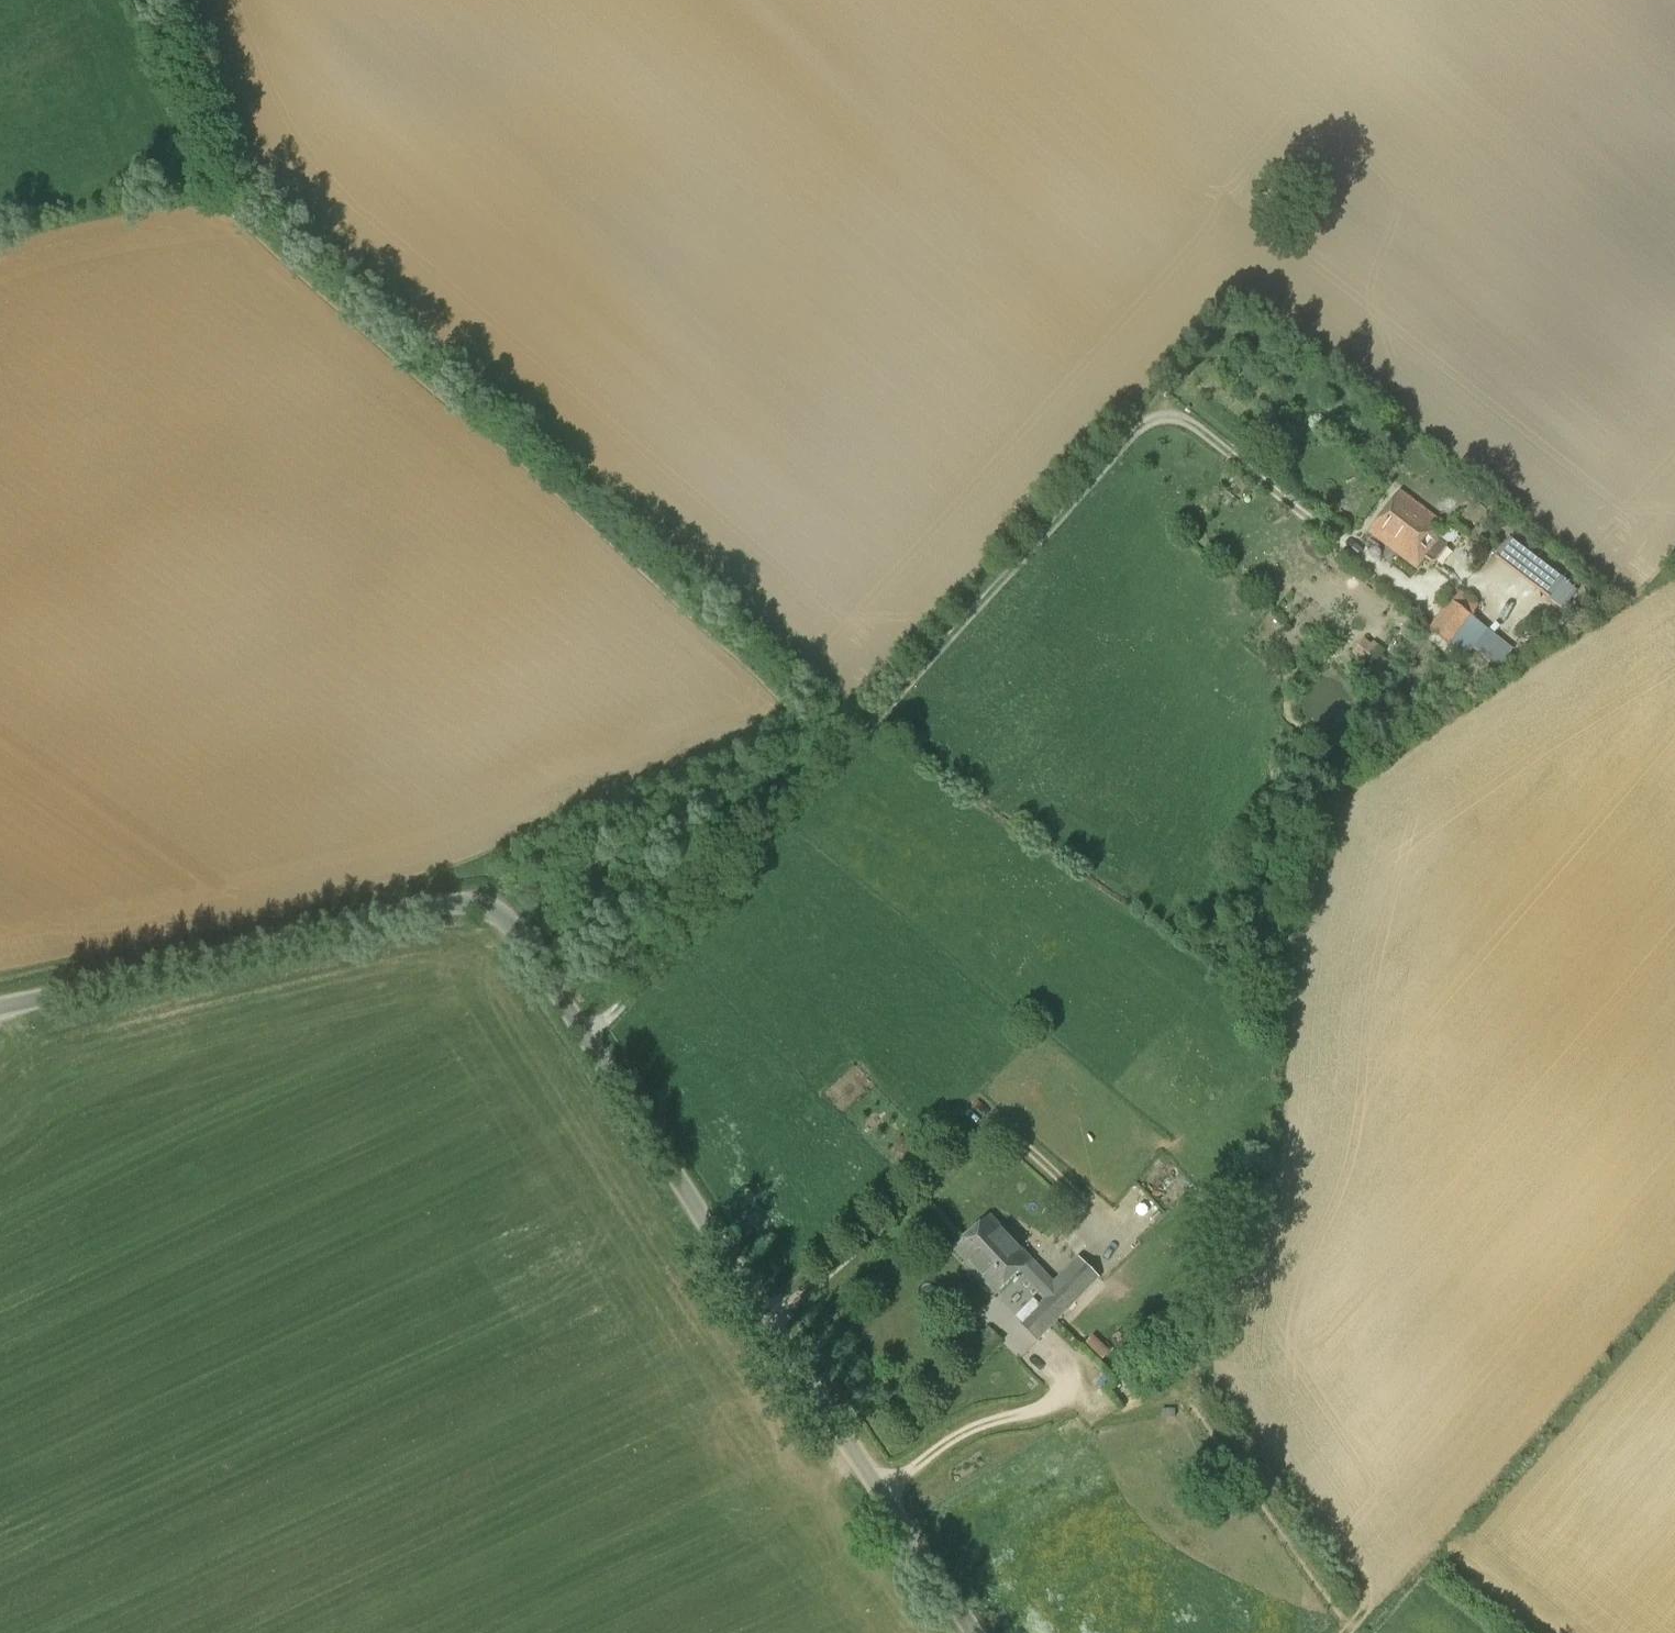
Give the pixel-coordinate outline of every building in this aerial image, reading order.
[(1448,549),(1447,544),(1440,539),(1449,528),(1401,492),(1370,534),(1417,569),(1425,559),(1431,564),(1437,563),(1448,549)] [(1578,591),(1565,581),(1550,601),(1563,611),(1578,591)] [(1475,619),(1450,600),(1429,631),(1453,648),(1475,619)] [(1373,669),(1387,652),(1373,641),(1370,644),(1365,640),(1354,654),(1373,669)] [(977,1226),(964,1238),(967,1241),(956,1251),(996,1294),(1032,1261),(992,1217),(980,1229),(977,1226)] [(1084,1264),(1059,1289),(1045,1275),(1033,1287),(1046,1302),(1060,1317),(1098,1279),(1084,1264)] [(1060,1317),(1046,1302),(1023,1325),(1037,1340),(1057,1320),(1060,1317)] [(1093,1334),(1086,1342),(1103,1358),(1110,1350),(1093,1334)]
